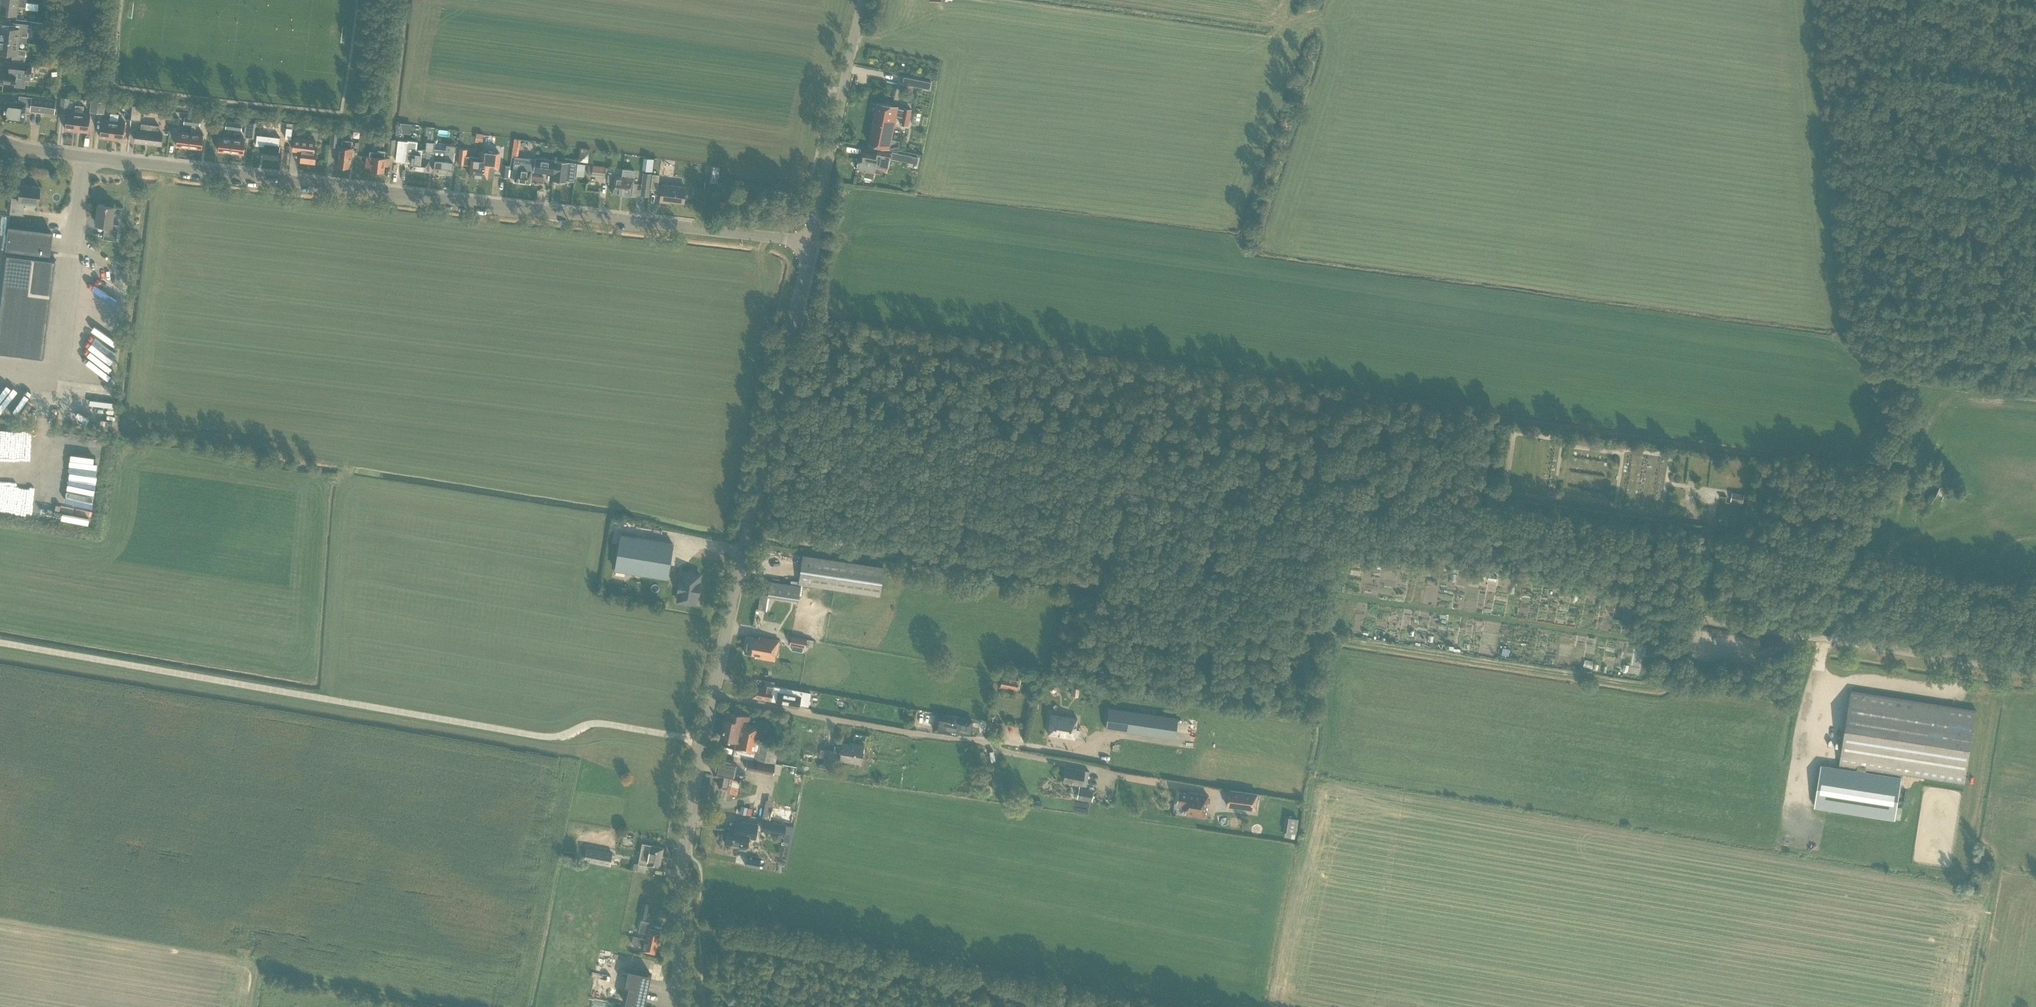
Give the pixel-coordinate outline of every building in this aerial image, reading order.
[(0,13),(17,15),(18,5),(26,6),(27,1),(14,0),(2,0),(0,13)] [(35,26),(44,27),(46,18),(37,17),(35,26)] [(0,38),(0,39),(19,41),(20,34),(28,35),(29,23),(17,22),(16,28),(1,26),(0,38)] [(19,41),(0,39),(0,52),(13,53),(12,59),(25,61),(26,49),(18,48),(19,41)] [(16,82),(15,85),(25,87),(26,79),(31,80),(32,64),(6,61),(5,69),(0,68),(0,81),(16,82)] [(931,81),(904,76),(903,83),(930,88),(931,81)] [(31,110),(55,113),(57,99),(33,96),(32,97),(20,95),(19,102),(6,101),(4,120),(24,122),(26,106),(31,106),(31,110)] [(65,129),(77,130),(80,105),(76,104),(75,112),(68,111),(69,97),(61,97),(59,113),(67,113),(65,129)] [(97,112),(98,101),(91,100),(89,111),(97,112)] [(106,102),(98,101),(97,112),(104,113),(106,102)] [(900,123),(908,124),(911,109),(903,108),(903,110),(896,109),(897,106),(878,102),(869,143),(889,147),(889,148),(897,150),(899,141),(891,139),(896,115),(901,116),(900,123)] [(84,105),(80,105),(77,130),(89,131),(91,113),(83,112),(84,105)] [(142,106),(133,105),(131,118),(141,119),(142,106)] [(100,137),(112,138),(115,113),(110,112),(110,120),(102,119),(100,137)] [(119,113),(115,113),(112,138),(123,139),(125,121),(118,121),(119,113)] [(193,117),(192,123),(191,132),(189,147),(202,148),(204,134),(195,133),(196,124),(200,125),(201,118),(193,117)] [(226,128),(233,129),(234,121),(226,120),(226,128)] [(234,121),(233,129),(241,130),(242,122),(234,121)] [(161,144),(162,133),(158,133),(159,125),(142,123),(141,130),(137,130),(135,141),(161,144)] [(176,145),(189,147),(191,132),(178,131),(176,145)] [(475,131),(474,140),(482,140),(483,131),(475,131)] [(338,146),(339,133),(331,132),(330,145),(338,146)] [(264,157),(278,158),(280,145),(279,145),(280,137),(257,134),(256,145),(265,145),(264,157)] [(218,150),(231,151),(232,137),(219,135),(218,150)] [(315,162),(316,149),(315,149),(316,138),(294,135),(292,150),(302,151),(301,160),(315,162)] [(245,138),(232,137),(231,151),(244,152),(245,138)] [(396,138),(388,138),(387,154),(395,154),(396,138)] [(409,139),(398,138),(396,160),(411,162),(410,168),(419,169),(422,149),(417,148),(418,141),(409,139)] [(352,141),(342,139),(341,145),(339,145),(338,156),(339,156),(338,165),(350,166),(351,158),(353,147),(351,147),(352,141)] [(422,149),(419,169),(429,170),(430,158),(433,158),(434,143),(427,142),(426,149),(422,149)] [(435,160),(433,171),(452,173),(454,152),(455,152),(456,146),(446,145),(446,150),(445,150),(444,158),(439,157),(440,144),(434,143),(433,158),(435,158),(435,160)] [(469,175),(478,176),(480,157),(466,155),(467,149),(460,148),(458,163),(467,164),(470,164),(469,175)] [(378,151),(370,150),(369,155),(367,155),(366,164),(372,165),(371,169),(384,170),(385,163),(388,164),(389,157),(385,157),(386,150),(378,149),(378,151)] [(500,151),(481,149),(480,157),(478,176),(487,177),(488,175),(494,175),(495,164),(498,164),(500,151)] [(577,149),(575,160),(582,161),(584,150),(577,149)] [(890,152),(878,149),(876,155),(861,152),(860,157),(858,157),(858,159),(855,160),(854,164),(856,165),(856,167),(865,169),(864,175),(873,176),(874,171),(881,172),(882,169),(886,170),(890,152)] [(905,154),(892,151),(890,158),(903,160),(905,154)] [(577,163),(536,157),(536,159),(515,156),(513,169),(516,169),(514,181),(530,183),(532,167),(548,169),(547,173),(554,174),(553,180),(567,182),(567,180),(574,181),(577,163)] [(585,164),(577,163),(576,175),(584,176),(585,164)] [(606,166),(593,164),(592,174),(605,175),(606,166)] [(709,164),(709,178),(719,178),(718,164),(709,164)] [(623,169),(622,175),(620,193),(632,194),(634,171),(623,169)] [(611,192),(620,193),(622,175),(614,174),(614,171),(610,171),(609,171),(608,180),(613,181),(611,192)] [(652,173),(643,171),(640,195),(649,196),(652,173)] [(653,174),(651,188),(658,189),(659,175),(653,174)] [(706,190),(715,190),(715,180),(707,179),(706,190)] [(684,202),(686,186),(662,183),(660,200),(669,202),(669,200),(684,202)] [(37,202),(39,186),(19,184),(17,198),(11,197),(9,213),(22,214),(24,201),(37,202)] [(117,240),(119,224),(113,223),(115,205),(99,203),(96,223),(105,224),(104,238),(117,240)] [(0,290),(0,352),(42,357),(54,258),(46,257),(47,253),(49,253),(51,232),(32,229),(34,217),(29,217),(29,214),(24,214),(24,216),(9,214),(5,248),(7,249),(7,252),(5,252),(0,290)] [(92,253),(89,258),(112,273),(115,268),(92,253)] [(101,300),(105,302),(104,306),(109,308),(113,300),(98,292),(96,296),(101,299),(101,300)] [(1743,502),(1744,494),(1733,492),(1731,500),(1743,502)] [(668,577),(673,543),(621,535),(615,568),(617,568),(616,574),(625,575),(626,570),(668,577)] [(799,583),(879,595),(883,567),(803,555),(799,583)] [(698,596),(701,582),(700,582),(701,573),(682,570),(680,578),(677,592),(678,592),(677,601),(696,604),(698,595),(698,596)] [(1482,585),(1483,578),(1471,575),(1469,581),(1482,585)] [(798,599),(800,585),(762,579),(757,609),(765,610),(768,594),(798,599)] [(624,592),(625,584),(617,583),(616,590),(624,592)] [(1432,616),(1431,621),(1443,624),(1444,619),(1432,616)] [(805,646),(806,638),(792,635),(790,643),(805,646)] [(776,651),(778,639),(759,636),(759,638),(747,636),(744,652),(755,654),(755,656),(773,660),(774,651),(776,651)] [(1626,671),(1629,664),(1623,661),(1620,669),(1626,671)] [(1011,669),(1011,670),(1010,675),(1002,673),(1000,684),(1016,687),(1019,671),(1011,669)] [(1031,696),(1034,683),(1027,682),(1025,695),(1031,696)] [(754,685),(752,697),(758,698),(758,700),(765,702),(766,699),(771,700),(774,685),(763,683),(762,687),(754,685)] [(774,685),(771,700),(775,700),(775,701),(800,706),(800,703),(808,705),(810,692),(774,685)] [(1851,690),(1840,763),(1839,767),(1821,764),(1815,806),(1895,819),(1902,773),(1965,783),(1976,709),(1851,690)] [(842,713),(844,696),(835,694),(833,711),(842,713)] [(1176,719),(1109,708),(1106,728),(1173,740),(1176,719)] [(971,719),(934,712),(931,728),(957,733),(957,729),(969,731),(971,719)] [(778,746),(757,741),(760,726),(747,723),(748,716),(732,713),(730,719),(725,718),(721,736),(737,739),(734,754),(753,758),(753,757),(775,762),(778,746)] [(1077,718),(1051,714),(1048,733),(1074,737),(1077,718)] [(826,747),(824,762),(834,763),(835,756),(841,757),(841,756),(862,760),(865,743),(856,742),(856,743),(844,741),(843,744),(838,743),(837,749),(826,747)] [(729,791),(737,793),(740,779),(732,778),(734,766),(735,766),(737,760),(717,756),(714,774),(721,775),(719,786),(730,789),(729,791)] [(775,762),(764,760),(754,758),(754,759),(747,758),(746,767),(773,773),(775,762)] [(819,768),(831,770),(832,764),(820,762),(819,768)] [(1064,781),(1086,785),(1089,770),(1066,766),(1064,781)] [(1094,790),(1083,788),(1079,787),(1077,797),(1092,800),(1094,790)] [(1257,793),(1229,789),(1227,805),(1255,809),(1257,793)] [(1187,791),(1178,790),(1176,803),(1185,805),(1184,813),(1204,817),(1209,794),(1188,790),(1187,791)] [(772,816),(772,796),(753,796),(753,805),(740,805),(740,812),(751,812),(752,816),(772,816)] [(1286,829),(1296,829),(1297,816),(1287,816),(1286,829)] [(786,824),(763,819),(761,830),(784,835),(786,824)] [(757,823),(742,821),(740,829),(727,827),(725,842),(745,846),(747,832),(756,834),(757,823)] [(660,867),(664,847),(643,843),(639,863),(660,867)] [(613,852),(587,847),(584,861),(610,866),(613,852)] [(745,866),(759,869),(760,860),(747,857),(745,866)] [(646,917),(649,903),(643,902),(640,916),(646,917)] [(645,938),(658,941),(660,931),(648,928),(649,922),(641,920),(638,932),(646,933),(645,938)] [(658,941),(632,935),(631,942),(643,945),(642,950),(655,953),(658,941)] [(651,974),(629,969),(625,986),(629,986),(625,1003),(632,1004),(632,1006),(643,1006),(651,974)]
